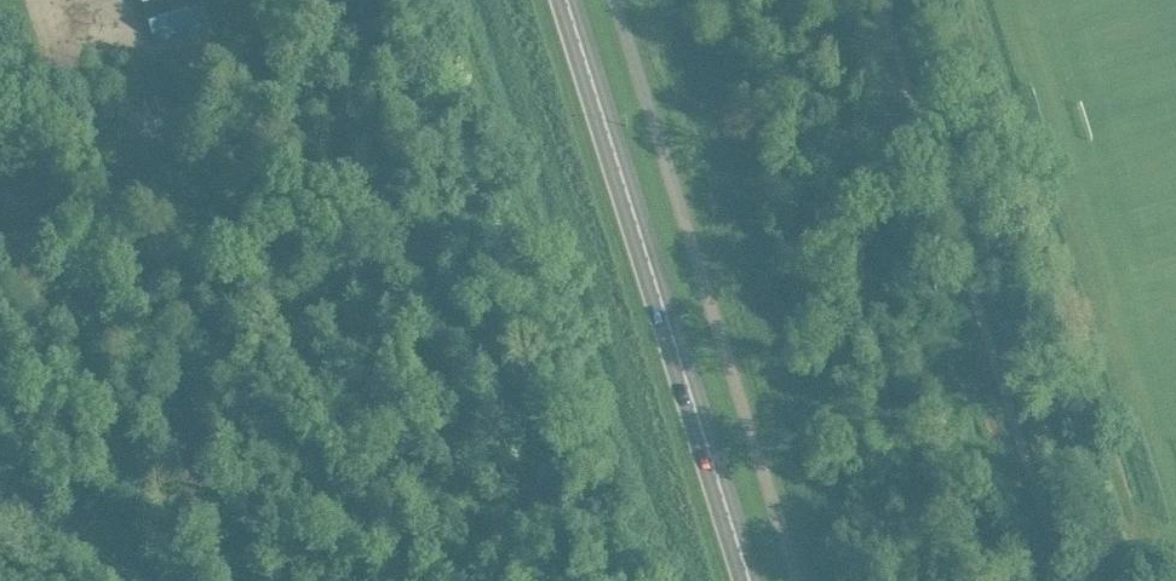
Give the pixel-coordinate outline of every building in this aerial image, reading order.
[(154,41),(200,27),(192,0),(141,0),(154,41)] [(7,239),(0,240),(0,270),(13,267),(7,239)]
